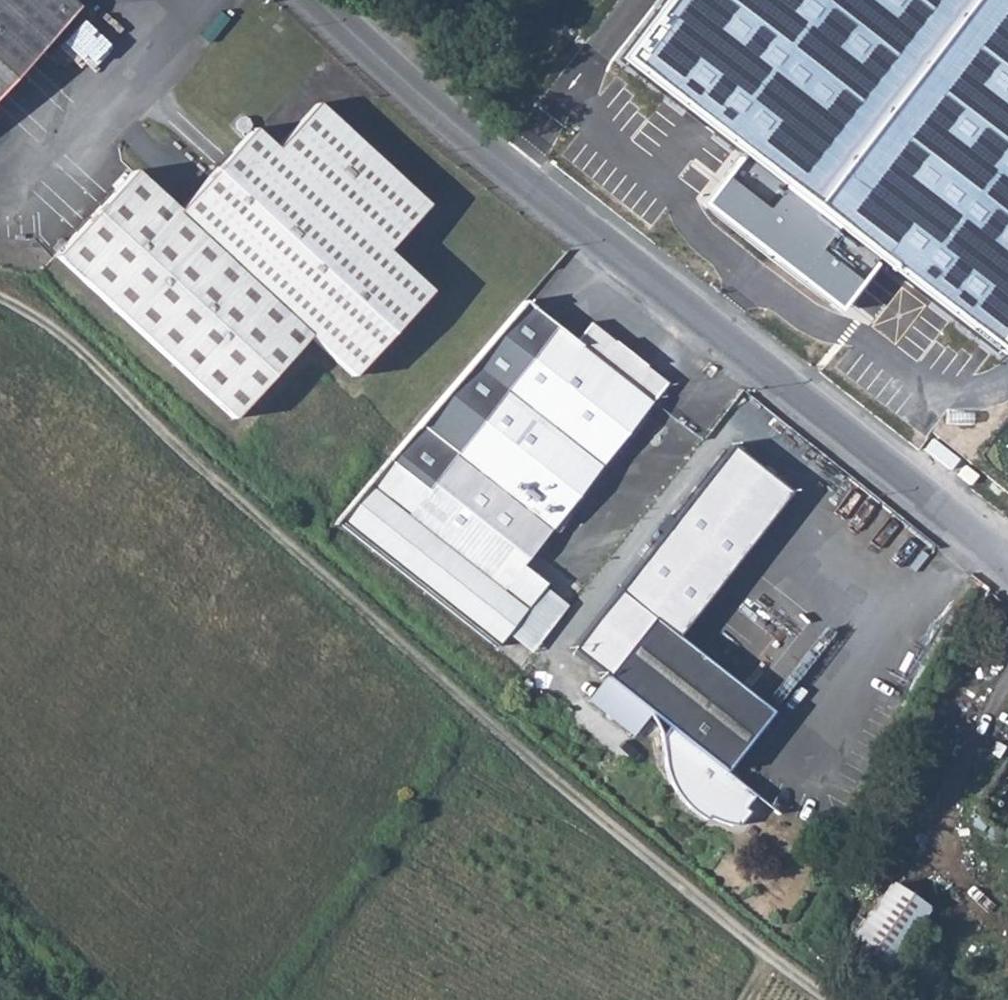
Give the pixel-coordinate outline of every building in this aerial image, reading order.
[(78,4),(73,0),(0,0),(0,89),(78,4)] [(627,63),(747,155),(713,203),(848,308),(886,261),(1001,350),(1007,340),(1007,0),(676,0),(627,63)] [(56,255),(193,383),(389,178),(314,108),(271,154),(249,134),(175,215),(131,174),(56,255)] [(389,178),(193,383),(232,423),(307,342),(349,381),(426,296),(382,256),(425,210),(389,178)] [(401,453),(341,524),(497,650),(547,584),(523,564),(667,385),(594,327),(581,343),(527,301),(401,453)] [(581,648),(611,677),(656,617),(682,637),(793,493),(739,449),(581,648)] [(682,637),(656,617),(611,677),(662,713),(658,749),(665,775),(677,796),(696,816),(704,807),(729,820),(755,821),(762,810),(754,803),(764,788),(734,766),(776,708),(682,637)] [(877,973),(923,907),(886,881),(840,947),(877,973)]
